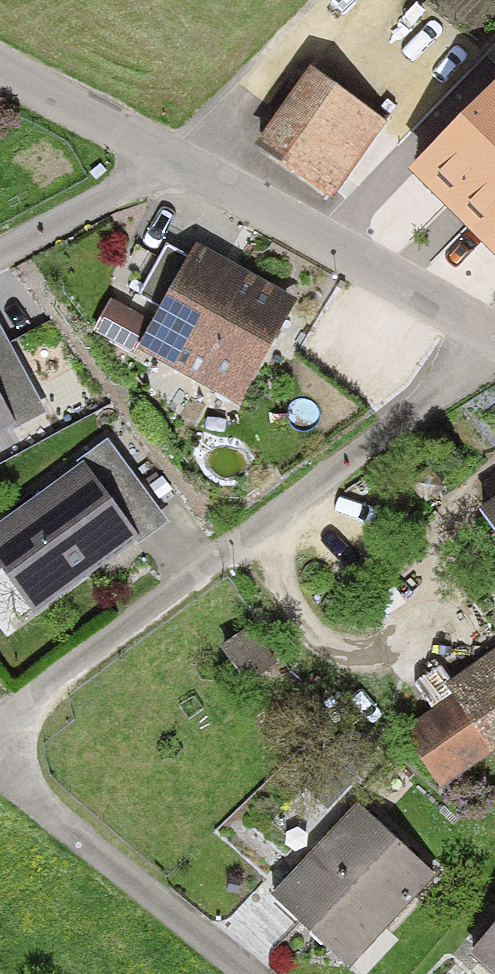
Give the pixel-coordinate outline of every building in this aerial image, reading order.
[(377,124),(311,79),(265,147),(332,192),(377,124)] [(418,167),(494,245),(494,92),(418,167)] [(170,247),(140,300),(164,313),(194,261),(170,247)] [(294,308),(206,259),(154,352),(242,402),(294,308)] [(114,305),(98,337),(134,356),(150,323),(114,305)] [(18,430),(46,414),(0,331),(0,398),(18,430)] [(0,398),(0,439),(18,430),(0,398)] [(82,464),(85,467),(141,541),(143,543),(170,523),(109,443),(82,464)] [(85,467),(0,531),(0,561),(42,616),(141,541),(85,467)] [(479,508),(494,531),(494,497),(479,508)] [(251,631),(218,653),(242,689),(275,667),(251,631)] [(442,689),(449,700),(487,758),(494,770),(494,655),(442,689)] [(487,758),(449,700),(396,735),(434,793),(487,758)] [(423,879),(353,817),(277,902),(347,964),(423,879)] [(472,960),(489,973),(494,973),(494,933),(472,960)]
